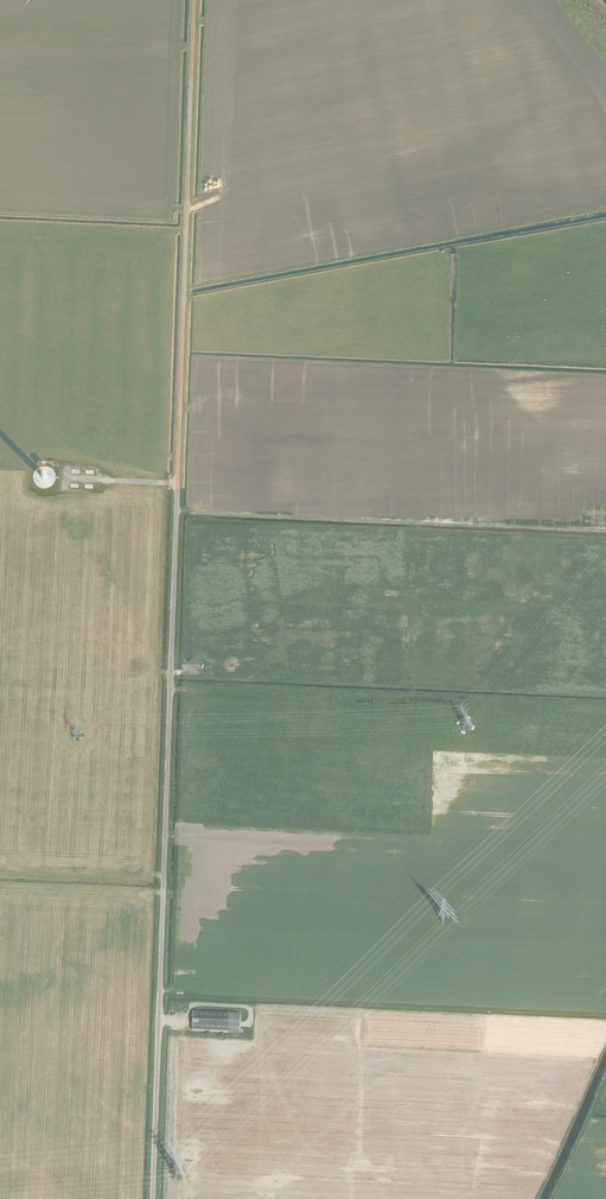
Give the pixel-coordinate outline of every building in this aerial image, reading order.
[(241,1015),(193,1013),(192,1031),(240,1034),(241,1015)]
